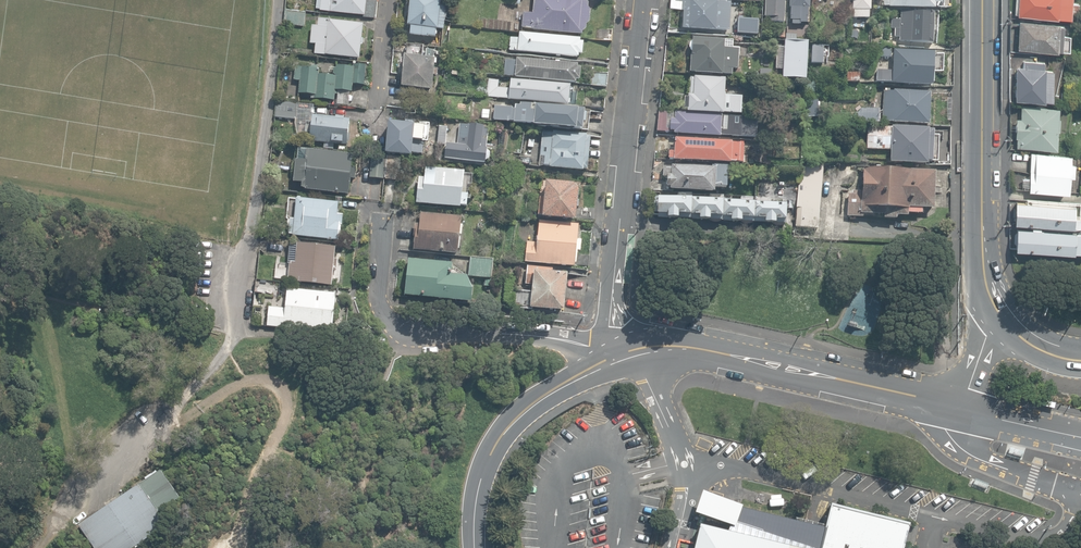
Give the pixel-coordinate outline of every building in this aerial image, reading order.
[(375,17),(377,0),(322,0),(321,8),(363,13),(363,16),(375,17)] [(429,37),(429,36),(436,37),(437,28),(444,29),(447,7),(441,7),(442,0),(411,0),(410,13),(408,26),(411,26),(410,35),(429,37)] [(535,11),(525,12),(524,29),(587,36),(593,0),(537,0),(535,11)] [(721,0),(683,0),(682,27),(730,30),(732,1),(721,0)] [(759,19),(779,20),(780,0),(760,0),(759,19)] [(783,22),(804,23),(805,0),(784,0),(783,22)] [(851,14),(870,15),(871,0),(851,0),(851,14)] [(886,7),(934,10),(934,4),(941,4),(942,0),(886,0),(886,7)] [(1017,17),(1069,19),(1070,0),(1017,0),(1017,17)] [(284,23),(305,25),(307,10),(286,8),(284,23)] [(938,13),(901,11),(901,19),(891,19),(892,28),(896,29),(896,36),(900,42),(937,45),(938,13)] [(316,54),(360,59),(364,24),(319,19),(318,26),(313,25),(311,43),(317,44),(316,54)] [(758,21),(738,19),(737,33),(757,35),(758,21)] [(1067,23),(1017,21),(1017,51),(1067,52),(1067,23)] [(522,38),(514,37),(512,50),(584,58),(584,39),(523,32),(522,38)] [(725,38),(692,36),(690,72),(737,75),(739,48),(725,47),(725,38)] [(809,41),(784,39),(782,77),(806,78),(809,41)] [(403,87),(432,90),(434,75),(438,75),(438,70),(438,68),(435,68),(436,51),(427,50),(427,53),(423,52),(424,45),(408,44),(407,55),(405,55),(403,87)] [(935,52),(893,49),(893,84),(934,86),(935,52)] [(582,65),(513,57),(511,76),(581,83),(582,65)] [(1045,61),(1023,59),(1023,66),(1018,66),(1015,98),(1051,100),(1052,67),(1045,67),(1045,61)] [(338,104),(349,105),(350,91),(353,92),(353,83),(365,84),(367,65),(354,64),(354,67),(337,65),(337,68),(334,68),(334,74),(336,74),(336,76),(320,74),(320,68),(296,66),(295,80),(300,81),(299,93),(312,94),(311,98),(335,101),(335,94),(339,94),(338,104)] [(574,85),(504,77),(501,98),(572,106),(574,85)] [(725,78),(693,77),(692,95),(686,95),(685,112),(742,114),(742,95),(724,95),(725,78)] [(934,93),(884,91),(885,121),(934,125),(934,93)] [(275,117),(297,120),(299,103),(277,100),(275,117)] [(587,108),(519,104),(516,123),(585,130),(587,108)] [(1059,105),(1019,104),(1017,146),(1058,148),(1059,105)] [(756,117),(676,112),(675,118),(671,118),(670,128),(675,129),(675,132),(755,137),(756,117)] [(310,141),(346,145),(349,119),(344,118),(344,116),(336,115),(336,117),(313,114),(310,141)] [(386,153),(412,156),(413,152),(423,153),(424,140),(423,140),(425,126),(415,125),(415,124),(389,121),(386,153)] [(444,158),(485,163),(486,161),(490,160),(491,153),(486,149),(489,128),(460,124),(457,143),(446,143),(444,158)] [(438,144),(445,144),(447,127),(439,126),(438,144)] [(935,128),(868,126),(868,147),(891,149),(891,161),(934,164),(935,128)] [(591,138),(543,136),(540,165),(589,169),(591,138)] [(743,141),(674,136),(673,149),(668,149),(667,157),(742,162),(743,141)] [(351,166),(353,155),(307,149),(306,160),(296,159),(293,182),(301,183),(300,187),(304,188),(304,190),(348,195),(350,178),(355,179),(357,167),(351,166)] [(1072,153),(1032,151),(1029,190),(1070,192),(1072,153)] [(371,175),(384,176),(386,156),(373,155),(371,175)] [(386,179),(397,180),(399,157),(387,156),(386,179)] [(726,167),(663,162),(662,175),(667,175),(666,190),(714,193),(714,186),(724,187),(726,167)] [(417,203),(461,208),(461,206),(467,206),(468,194),(462,193),(465,171),(426,167),(425,177),(419,176),(417,203)] [(934,208),(935,172),(864,169),(863,192),(847,192),(846,219),(896,220),(895,214),(922,215),(922,207),(934,208)] [(581,184),(545,179),(542,216),(579,220),(581,184)] [(691,197),(654,195),(652,215),(690,217),(691,197)] [(722,199),(691,197),(690,217),(721,219),(722,199)] [(1018,197),(1016,220),(1080,224),(1080,207),(1080,201),(1018,197)] [(293,236),(338,240),(340,224),(343,225),(344,215),(338,214),(339,203),(298,199),(296,219),(291,219),(290,234),(293,234),(293,236)] [(753,200),(722,199),(721,219),(752,221),(753,200)] [(784,201),(753,200),(752,221),(783,221),(784,201)] [(414,249),(458,254),(462,217),(421,212),(420,224),(415,223),(414,236),(415,236),(414,249)] [(582,223),(542,219),(539,242),(529,241),(526,261),(577,267),(582,223)] [(1018,225),(1017,248),(1080,252),(1080,229),(1018,225)] [(288,281),(332,285),(333,270),(337,270),(338,260),(335,260),(336,247),(298,243),(298,244),(291,244),(289,263),(290,263),(288,281)] [(405,295),(471,302),(473,288),(467,276),(452,274),(453,263),(409,258),(405,295)] [(494,261),(471,259),(469,277),(491,280),(494,261)] [(555,267),(529,265),(529,284),(535,285),(533,308),(565,312),(570,274),(555,272),(555,267)] [(292,325),(332,330),(336,294),(286,288),(284,308),(268,306),(266,327),(291,330),(292,325)] [(95,547),(134,547),(168,525),(159,512),(180,497),(162,471),(80,526),(95,547)] [(909,530),(834,509),(827,529),(709,498),(706,509),(696,547),(905,547),(909,530)]
